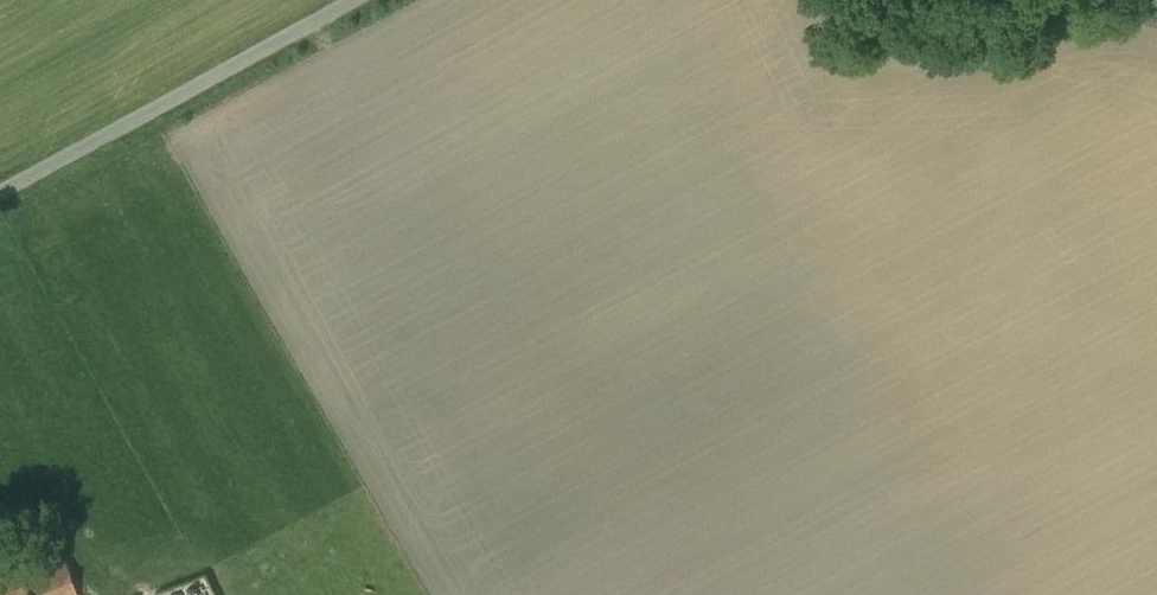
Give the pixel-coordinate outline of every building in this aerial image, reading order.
[(22,575),(30,594),(78,594),(66,560),(22,575)] [(0,583),(0,594),(30,594),(22,575),(0,583)]
